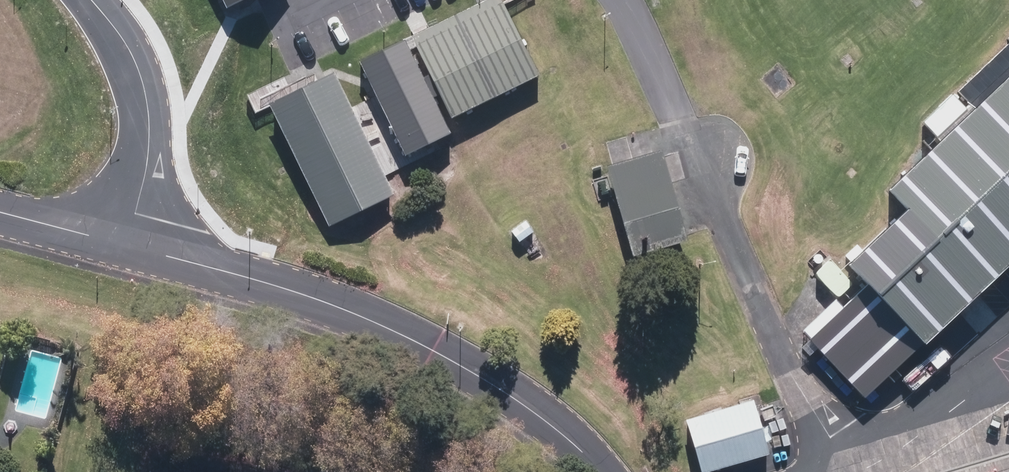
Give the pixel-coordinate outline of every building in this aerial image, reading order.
[(223,10),(247,0),(218,0),(223,10)] [(407,39),(399,42),(405,54),(413,50),(448,121),(455,118),(537,78),(498,3),(496,0),(489,0),(478,6),(429,28),(421,32),(413,36),(407,39)] [(399,42),(356,66),(365,83),(403,158),(446,136),(405,54),(399,42)] [(330,76),(265,108),(266,109),(325,229),(390,198),(330,76)] [(802,339),(861,399),(1006,263),(1008,261),(1008,76),(882,197),(898,214),(840,270),(856,287),(802,339)] [(612,166),(603,169),(605,177),(612,199),(628,260),(684,243),(682,237),(658,152),(612,166)] [(533,232),(525,222),(509,233),(512,239),(517,244),(533,232)] [(680,422),(690,452),(696,471),(712,471),(767,455),(752,403),(680,422)]
